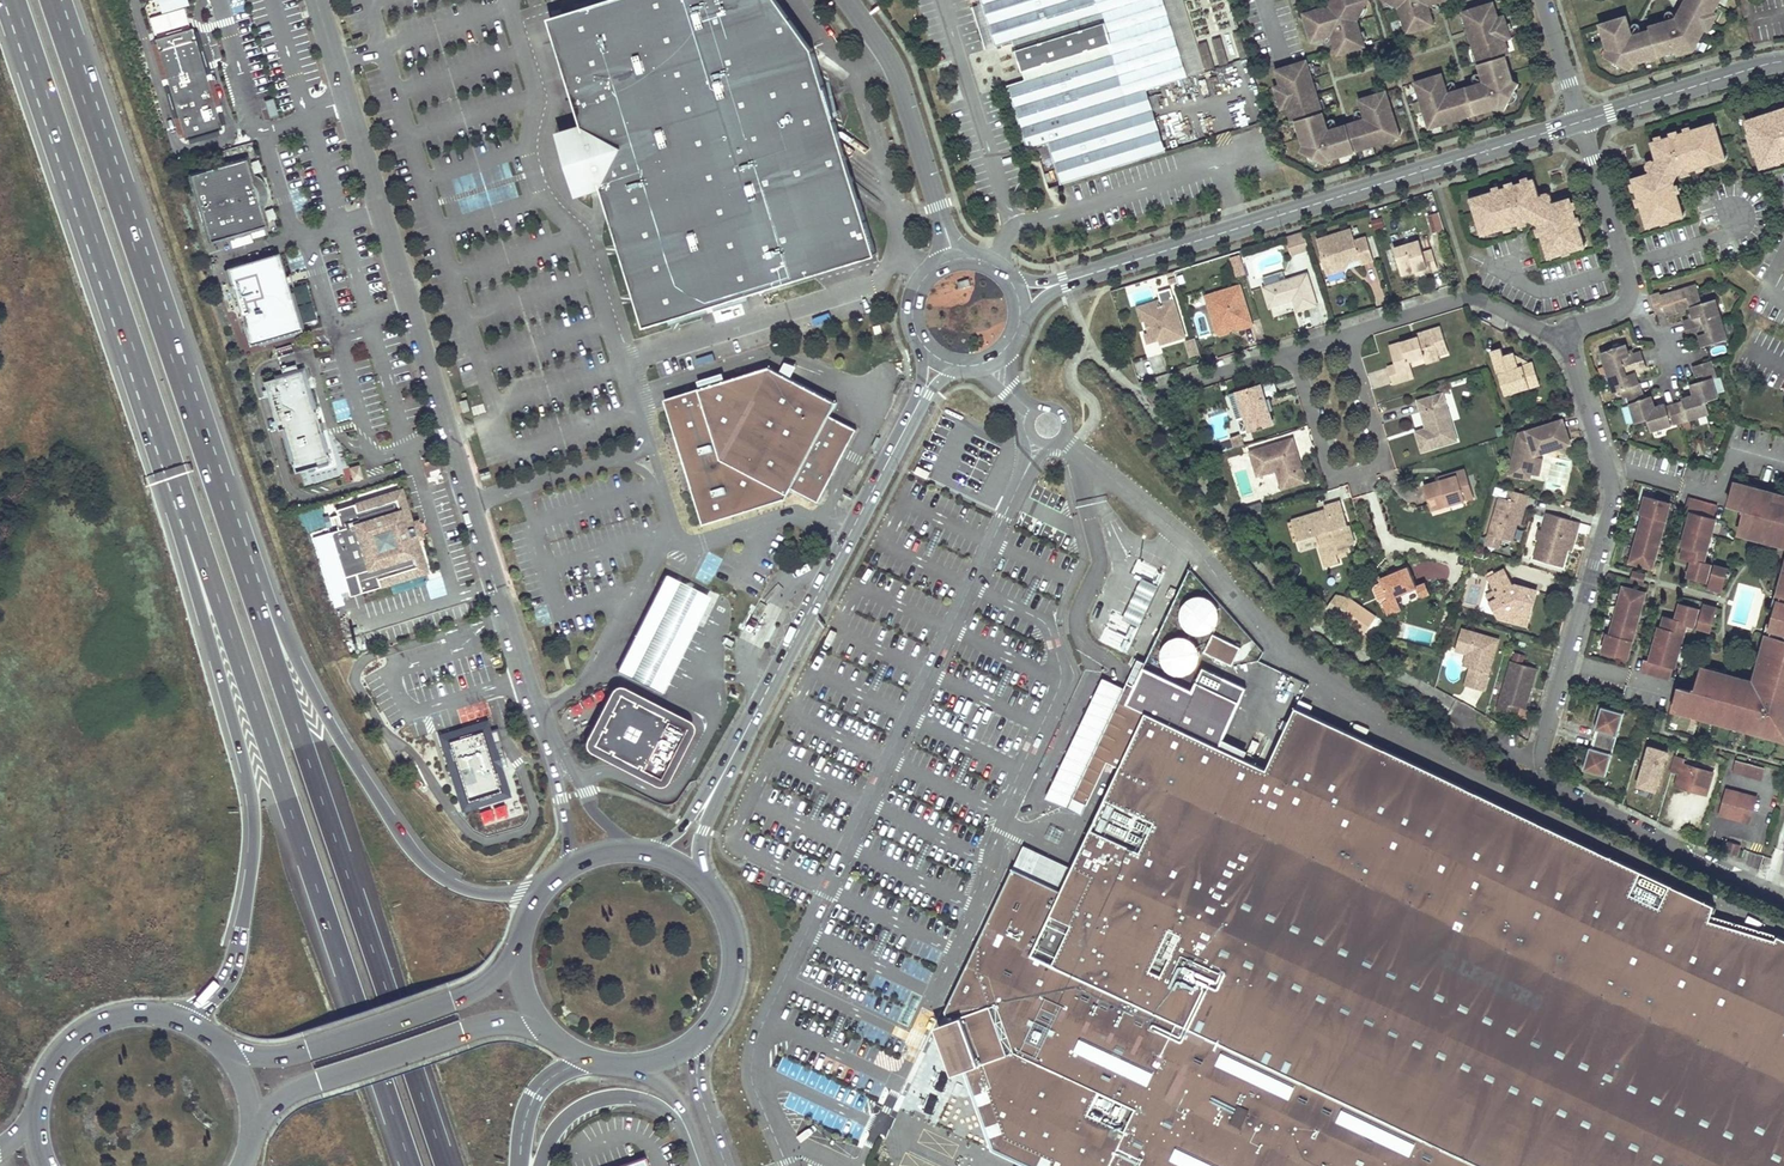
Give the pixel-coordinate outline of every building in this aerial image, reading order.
[(814,49),(779,0),(607,0),(550,18),(582,120),(558,127),(567,155),(572,171),(579,193),(602,185),(646,327),(877,254),(860,199),(848,190),(855,181),(854,178),(842,168),(848,159),(847,156),(835,146),(842,138),(814,49)] [(1148,88),(1189,75),(1166,0),(982,0),(983,2),(996,45),(1015,39),(1027,78),(1008,83),(1029,148),(1049,142),(1061,182),(1167,150),(1148,88)] [(1189,75),(1203,71),(1181,0),(1166,0),(1189,75)] [(1330,5),(1305,13),(1313,40),(1327,35),(1336,20),(1341,18),(1342,23),(1334,39),(1338,54),(1365,45),(1357,19),(1368,0),(1333,0),(1330,5)] [(1400,7),(1408,32),(1434,24),(1430,10),(1414,2),(1414,0),(1386,0),(1400,7)] [(1427,0),(1414,0),(1414,2),(1430,10),(1428,4),(1433,3),(1427,0)] [(1677,18),(1675,18),(1679,30),(1671,33),(1668,20),(1650,26),(1651,29),(1638,33),(1632,44),(1625,41),(1631,29),(1627,15),(1601,23),(1605,36),(1608,35),(1610,41),(1606,42),(1609,50),(1605,56),(1631,69),(1634,63),(1641,61),(1639,57),(1645,55),(1646,59),(1677,50),(1678,54),(1695,49),(1720,0),(1686,0),(1677,18)] [(1493,1),(1462,10),(1469,27),(1472,26),(1474,33),(1485,29),(1487,37),(1477,40),(1479,47),(1475,48),(1484,76),(1495,83),(1491,90),(1480,84),(1453,91),(1448,103),(1441,99),(1446,88),(1442,74),(1416,82),(1419,94),(1423,93),(1425,101),(1422,102),(1428,122),(1435,126),(1457,119),(1456,116),(1462,114),(1463,117),(1486,110),(1485,106),(1491,105),(1492,108),(1498,107),(1505,110),(1520,82),(1513,78),(1511,72),(1507,73),(1506,67),(1509,66),(1505,54),(1509,53),(1506,40),(1512,38),(1504,14),(1498,15),(1493,1)] [(987,47),(996,45),(983,2),(974,5),(987,47)] [(1342,23),(1341,18),(1336,20),(1327,35),(1332,34),(1334,39),(1342,23)] [(1679,30),(1675,18),(1668,20),(1671,33),(1679,30)] [(1485,29),(1474,33),(1472,26),(1469,27),(1475,48),(1479,47),(1477,40),(1487,37),(1485,29)] [(213,97),(192,27),(190,27),(156,37),(154,38),(184,140),(223,129),(213,97)] [(1638,33),(1633,34),(1631,29),(1625,41),(1632,44),(1638,33)] [(1393,110),(1390,111),(1388,104),(1391,103),(1388,91),(1361,99),(1366,113),(1376,119),(1372,126),(1361,119),(1336,127),(1331,138),(1324,135),(1328,123),(1319,94),(1316,95),(1314,88),(1303,92),(1301,84),(1311,81),(1309,74),(1313,73),(1308,57),(1278,67),(1282,82),(1276,84),(1276,86),(1283,109),(1290,107),(1294,119),(1298,118),(1301,130),(1305,129),(1306,135),(1303,136),(1305,142),(1301,149),(1329,164),(1333,157),(1339,155),(1338,152),(1344,150),(1345,154),(1368,146),(1367,143),(1373,141),(1374,145),(1396,138),(1400,130),(1393,110)] [(1319,94),(1313,73),(1309,74),(1311,81),(1301,84),(1303,92),(1314,88),(1316,95),(1319,94)] [(1495,83),(1484,76),(1486,82),(1480,84),(1491,90),(1495,83)] [(1453,91),(1448,93),(1446,88),(1441,99),(1448,103),(1453,91)] [(279,115),(274,98),(265,100),(270,118),(279,115)] [(1780,110),(1781,113),(1770,116),(1769,113),(1758,117),(1759,120),(1748,123),(1751,133),(1749,134),(1756,154),(1757,153),(1760,164),(1771,160),(1772,163),(1783,159),(1782,157),(1783,156),(1783,109),(1780,110)] [(1376,119),(1366,113),(1367,117),(1361,119),(1372,126),(1376,119)] [(1652,140),(1656,156),(1654,160),(1653,160),(1651,160),(1649,161),(1647,162),(1647,164),(1647,166),(1647,167),(1648,169),(1649,170),(1647,174),(1633,178),(1646,222),(1650,224),(1680,215),(1682,210),(1672,179),(1670,180),(1669,177),(1674,170),(1676,169),(1677,172),(1721,158),(1723,153),(1715,124),(1710,122),(1652,140)] [(1336,127),(1330,128),(1328,123),(1324,135),(1331,138),(1336,127)] [(847,156),(842,138),(835,146),(847,156)] [(572,171),(567,155),(566,156),(565,157),(564,158),(563,159),(562,160),(561,162),(561,164),(561,165),(562,166),(563,167),(563,169),(565,170),(566,171),(568,172),(569,172),(571,172),(572,171)] [(266,226),(260,207),(262,205),(262,203),(263,200),(263,198),(266,198),(266,196),(266,194),(265,191),(265,188),(264,187),(263,185),(262,183),(262,182),(259,184),(258,183),(257,181),(256,180),(253,178),(252,177),(246,159),(230,164),(229,162),(207,169),(207,171),(191,175),(210,242),(227,237),(227,239),(250,232),(249,230),(266,226)] [(854,178),(848,159),(842,168),(854,178)] [(1672,179),(1677,172),(1676,169),(1674,170),(1669,177),(1670,180),(1672,179)] [(1543,220),(1540,220),(1549,251),(1554,254),(1582,245),(1585,241),(1572,197),(1555,202),(1551,200),(1552,199),(1551,197),(1551,195),(1550,194),(1549,193),(1548,193),(1547,193),(1545,193),(1544,193),(1543,194),(1542,195),(1538,193),(1533,176),(1476,195),(1473,198),(1482,228),(1487,230),(1532,216),(1531,213),(1534,212),(1542,216),(1543,220)] [(860,199),(855,181),(848,190),(860,199)] [(264,210),(266,221),(277,219),(274,208),(264,210)] [(1444,230),(1439,213),(1430,216),(1435,233),(1444,230)] [(1382,217),(1371,220),(1374,230),(1384,227),(1382,217)] [(1321,256),(1327,276),(1336,273),(1348,262),(1360,259),(1362,264),(1373,261),(1365,237),(1355,240),(1351,229),(1318,240),(1323,255),(1321,256)] [(1310,251),(1304,231),(1286,237),(1292,257),(1310,251)] [(1420,242),(1395,250),(1404,275),(1416,272),(1428,268),(1429,272),(1438,269),(1432,251),(1424,253),(1420,242)] [(286,280),(279,253),(263,258),(262,253),(249,257),(251,262),(227,268),(250,345),(301,330),(286,280)] [(1233,263),(1242,260),(1240,254),(1231,257),(1233,263)] [(1245,268),(1242,260),(1233,263),(1235,271),(1245,268)] [(1263,277),(1266,285),(1284,280),(1281,271),(1263,277)] [(1266,285),(1263,286),(1269,306),(1289,300),(1288,298),(1293,296),(1294,299),(1297,311),(1316,305),(1307,273),(1284,280),(1266,285)] [(969,279),(958,282),(960,288),(971,285),(969,279)] [(1238,286),(1216,293),(1218,301),(1215,302),(1218,311),(1215,312),(1212,316),(1217,332),(1224,329),(1226,326),(1231,325),(1232,328),(1241,325),(1242,327),(1253,324),(1244,293),(1241,294),(1238,286)] [(1659,293),(1650,296),(1656,313),(1657,315),(1664,313),(1665,316),(1690,309),(1691,313),(1693,318),(1688,320),(1682,322),(1688,339),(1693,337),(1698,336),(1699,340),(1701,346),(1727,338),(1714,297),(1702,301),(1697,286),(1660,297),(1659,293)] [(1216,293),(1206,295),(1212,316),(1215,312),(1218,311),(1215,302),(1218,301),(1216,293)] [(1141,321),(1146,320),(1143,309),(1163,303),(1161,299),(1137,306),(1141,321)] [(1163,303),(1143,309),(1146,320),(1147,323),(1152,321),(1154,328),(1149,329),(1149,331),(1145,333),(1148,343),(1160,340),(1161,343),(1185,336),(1174,299),(1163,303)] [(1228,333),(1232,328),(1231,325),(1226,326),(1224,329),(1217,332),(1221,335),(1228,333)] [(1388,367),(1393,384),(1414,377),(1409,362),(1424,357),(1424,359),(1439,355),(1436,346),(1446,342),(1441,327),(1418,334),(1419,338),(1390,347),(1396,364),(1388,367)] [(1199,355),(1195,339),(1185,341),(1189,358),(1199,355)] [(1436,346),(1439,355),(1449,352),(1446,342),(1436,346)] [(1627,348),(1626,343),(1602,351),(1614,392),(1629,387),(1632,395),(1635,394),(1643,418),(1653,415),(1657,428),(1706,413),(1702,400),(1713,397),(1707,378),(1715,375),(1710,361),(1692,367),(1694,376),(1698,375),(1700,381),(1689,385),(1692,396),(1680,400),(1681,403),(1665,408),(1664,405),(1653,408),(1650,397),(1643,399),(1636,376),(1635,372),(1639,371),(1645,369),(1639,350),(1633,352),(1629,353),(1627,348)] [(1492,351),(1506,396),(1541,385),(1534,363),(1519,368),(1514,353),(1504,356),(1502,348),(1492,351)] [(1426,364),(1440,360),(1439,355),(1424,359),(1426,364)] [(316,417),(303,370),(298,371),(296,364),(281,368),(283,375),(263,381),(277,430),(282,429),(294,472),(300,471),(329,462),(316,417)] [(699,386),(721,458),(789,494),(793,487),(820,501),(857,429),(831,414),(838,401),(769,365),(699,386)] [(1266,399),(1261,384),(1234,392),(1234,394),(1242,418),(1249,415),(1253,429),(1259,428),(1260,429),(1265,428),(1264,426),(1273,423),(1269,410),(1269,409),(1267,409),(1265,401),(1266,401),(1266,399)] [(704,520),(789,494),(721,458),(699,386),(665,396),(704,520)] [(1442,393),(1417,401),(1425,427),(1426,430),(1422,431),(1421,428),(1415,430),(1422,451),(1457,440),(1442,393)] [(1230,395),(1238,419),(1242,418),(1234,394),(1230,395)] [(471,410),(468,399),(462,401),(465,412),(471,410)] [(1560,420),(1518,433),(1510,474),(1530,478),(1535,456),(1571,444),(1566,428),(1563,430),(1560,420)] [(1241,433),(1230,436),(1231,439),(1213,445),(1215,452),(1244,444),(1241,433)] [(872,447),(876,449),(881,439),(877,437),(872,447)] [(1293,439),(1250,452),(1258,476),(1276,470),(1281,489),(1306,481),(1299,457),(1293,439)] [(346,466),(348,481),(363,480),(362,465),(346,466)] [(1451,472),(1452,477),(1441,480),(1423,485),(1429,504),(1446,498),(1448,503),(1474,495),(1466,468),(1451,472)] [(1769,500),(1771,493),(1755,488),(1754,492),(1734,486),(1728,505),(1742,509),(1741,513),(1744,514),(1739,532),(1760,537),(1759,540),(1776,545),(1778,538),(1783,540),(1783,504),(1769,500)] [(402,489),(355,503),(357,511),(397,499),(405,524),(412,522),(402,489)] [(1517,523),(1523,504),(1526,505),(1529,495),(1510,489),(1507,499),(1500,496),(1489,534),(1501,537),(1512,541),(1517,523)] [(1665,512),(1667,503),(1645,497),(1641,515),(1643,515),(1630,563),(1652,569),(1668,513),(1665,512)] [(1446,498),(1429,504),(1430,508),(1448,503),(1446,498)] [(1719,506),(1690,498),(1686,511),(1716,519),(1719,506)] [(338,529),(331,532),(343,571),(354,568),(362,594),(382,588),(379,581),(418,568),(411,543),(418,540),(423,539),(421,529),(418,520),(412,522),(405,524),(397,499),(357,511),(355,503),(336,509),(338,514),(334,515),(338,529)] [(1318,512),(1292,520),(1298,539),(1317,533),(1327,566),(1340,562),(1338,554),(1348,551),(1346,545),(1353,543),(1340,501),(1324,506),(1326,509),(1326,512),(1319,515),(1318,512)] [(1520,524),(1526,505),(1523,504),(1517,523),(1520,524)] [(1571,520),(1547,513),(1542,530),(1539,529),(1536,539),(1539,540),(1534,559),(1563,567),(1568,549),(1570,543),(1567,542),(1568,540),(1570,541),(1574,542),(1577,532),(1568,529),(1571,520)] [(1704,563),(1716,520),(1691,513),(1688,522),(1695,524),(1690,540),(1684,538),(1682,547),(1684,547),(1681,559),(1692,562),(1688,577),(1688,578),(1710,584),(1709,589),(1721,592),(1727,570),(1704,563)] [(1579,522),(1571,520),(1568,529),(1577,532),(1579,522)] [(1690,540),(1695,524),(1688,522),(1684,538),(1690,540)] [(941,536),(934,532),(925,551),(932,555),(941,536)] [(1498,548),(1501,537),(1489,534),(1486,544),(1498,548)] [(1783,541),(1783,540),(1778,538),(1776,545),(1783,547),(1783,541)] [(418,540),(411,543),(418,568),(379,581),(382,588),(428,574),(418,540)] [(1388,615),(1401,610),(1396,597),(1417,589),(1416,587),(1408,566),(1393,572),(1380,578),(1388,599),(1382,601),(1388,615)] [(354,568),(343,571),(351,598),(362,594),(354,568)] [(1505,568),(1488,578),(1495,591),(1499,597),(1490,602),(1497,616),(1502,614),(1505,619),(1517,623),(1520,615),(1532,608),(1537,590),(1516,584),(1514,585),(1505,568)] [(1646,574),(1633,571),(1629,583),(1643,586),(1646,574)] [(617,672),(661,694),(681,655),(710,595),(667,575),(636,634),(617,672)] [(1160,586),(1143,578),(1122,620),(1139,628),(1160,586)] [(1040,583),(1033,579),(1024,598),(1031,602),(1040,583)] [(1764,657),(1761,656),(1756,672),(1764,674),(1760,690),(1745,686),(1744,687),(1738,686),(1740,679),(1723,674),(1722,677),(1701,672),(1696,689),(1693,689),(1692,693),(1679,689),(1673,708),(1694,714),(1693,717),(1709,721),(1711,714),(1726,718),(1724,725),(1743,730),(1745,723),(1752,725),(1751,729),(1779,737),(1783,719),(1783,582),(1764,657)] [(1416,587),(1417,589),(1421,599),(1430,595),(1425,583),(1416,587)] [(1602,652),(1624,658),(1626,649),(1629,650),(1645,594),(1623,587),(1610,635),(1607,634),(1602,652)] [(1495,591),(1486,595),(1490,602),(1499,597),(1495,591)] [(1326,608),(1343,620),(1363,634),(1375,617),(1350,599),(1335,595),(1326,608)] [(1215,601),(1209,597),(1204,596),(1198,596),(1192,598),(1187,602),(1184,607),(1182,613),(1182,619),(1184,624),(1188,629),(1193,632),(1200,634),(1206,633),(1212,630),(1217,626),(1220,620),(1220,613),(1219,607),(1215,601)] [(1710,631),(1717,609),(1704,605),(1703,611),(1680,604),(1676,621),(1675,620),(1665,617),(1662,629),(1659,628),(1657,636),(1663,638),(1659,654),(1652,652),(1650,661),(1674,668),(1687,625),(1710,631)] [(1520,615),(1517,623),(1527,625),(1532,608),(1520,615)] [(1137,629),(1113,618),(1102,641),(1126,653),(1137,629)] [(1484,690),(1499,639),(1462,628),(1456,650),(1467,653),(1474,655),(1470,667),(1465,685),(1484,690)] [(1242,647),(1213,633),(1205,652),(1233,665),(1242,647)] [(1200,651),(1198,645),(1194,640),(1188,637),(1182,636),(1176,637),(1170,640),(1166,645),(1163,650),(1162,657),(1164,663),(1167,668),(1172,672),(1178,674),(1184,674),(1190,672),(1196,669),(1199,663),(1201,657),(1200,651)] [(1659,654),(1663,638),(1657,636),(1652,652),(1659,654)] [(1474,655),(1467,653),(1464,665),(1470,667),(1474,655)] [(1513,653),(1511,660),(1522,664),(1524,656),(1513,653)] [(974,1093),(975,1099),(989,1133),(994,1146),(1032,1165),(1783,1165),(1783,941),(1782,940),(1779,943),(1713,922),(1717,908),(1297,707),(1267,770),(1220,747),(1247,689),(1204,668),(1194,691),(1144,670),(1147,663),(1139,660),(1125,689),(1073,800),(1087,805),(1108,763),(1120,768),(1072,869),(1024,847),(1019,858),(947,1014),(949,1025),(957,1018),(962,1031),(953,1034),(957,1044),(961,1055),(970,1051),(973,1057),(977,1068),(977,1070),(968,1074),(974,1093)] [(1522,664),(1511,660),(1497,710),(1516,715),(1519,706),(1527,702),(1529,693),(1527,690),(1528,685),(1531,686),(1537,668),(1522,664)] [(1672,669),(1643,660),(1639,673),(1668,682),(1672,669)] [(888,668),(881,665),(873,684),(880,687),(888,668)] [(1013,674),(1006,671),(997,689),(1004,692),(1013,674)] [(1760,690),(1764,674),(1756,672),(1753,682),(1740,679),(1738,686),(1744,687),(1745,686),(1760,690)] [(1073,800),(1125,689),(1104,679),(1047,799),(1083,816),(1087,805),(1073,800)] [(695,721),(621,684),(619,683),(616,683),(614,685),(611,691),(593,726),(587,737),(584,743),(584,745),(586,748),(661,787),(664,787),(667,785),(697,726),(696,723),(695,721)] [(1461,696),(1479,699),(1481,690),(1463,687),(1461,696)] [(1624,714),(1605,708),(1602,718),(1598,717),(1594,729),(1598,730),(1593,748),(1589,747),(1586,758),(1590,759),(1586,770),(1605,776),(1612,754),(1607,753),(1610,743),(1613,734),(1617,735),(1624,714)] [(497,751),(487,722),(441,736),(464,810),(478,806),(511,796),(502,768),(508,766),(505,757),(502,749),(497,751)] [(1669,754),(1648,748),(1637,790),(1657,796),(1669,754)] [(1677,786),(1707,795),(1714,773),(1684,763),(1685,760),(1677,757),(1673,771),(1681,773),(1677,786)] [(965,758),(956,776),(963,780),(971,761),(965,758)] [(1754,763),(1736,758),(1732,771),(1751,776),(1754,763)] [(1765,767),(1754,763),(1751,776),(1762,780),(1765,767)] [(1746,792),(1727,786),(1719,814),(1738,820),(1746,792)] [(1766,797),(1746,792),(1738,820),(1758,826),(1766,797)] [(827,798),(820,794),(811,813),(819,816),(827,798)] [(1058,829),(1051,826),(1045,839),(1052,842),(1058,829)] [(1059,845),(1065,832),(1058,829),(1052,842),(1059,845)] [(1724,852),(1738,856),(1740,847),(1727,843),(1724,852)] [(931,848),(924,845),(915,863),(923,867),(931,848)] [(1745,865),(1759,869),(1763,856),(1749,852),(1745,865)] [(890,934),(883,931),(875,949),(882,952),(890,934)] [(846,1020),(839,1016),(830,1035),(838,1038),(846,1020)] [(961,1027),(957,1018),(949,1025),(933,1030),(951,1079),(968,1074),(977,1070),(977,1068),(970,1051),(961,1055),(957,1044),(953,1034),(962,1031),(961,1027)] [(646,1156),(617,1165),(649,1165),(646,1156)]
